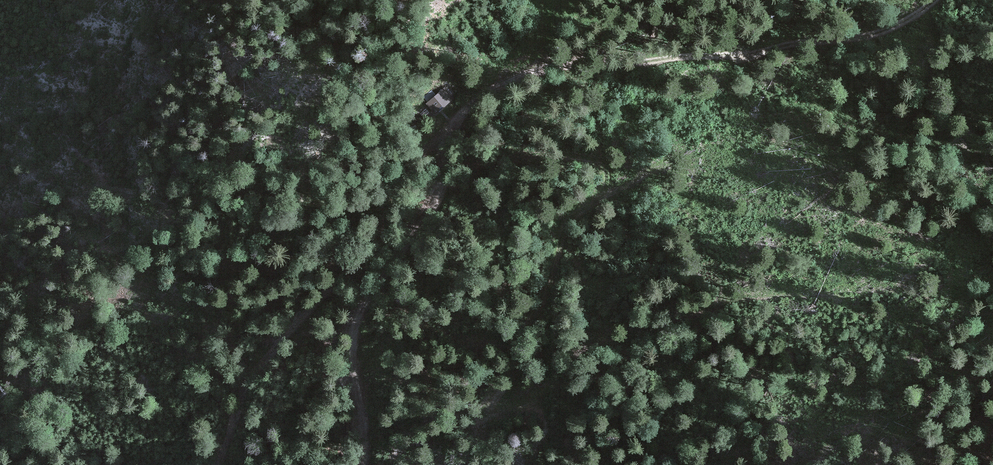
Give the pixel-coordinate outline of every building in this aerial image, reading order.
[(423,100),(433,113),(454,97),(444,84),(423,100)]
